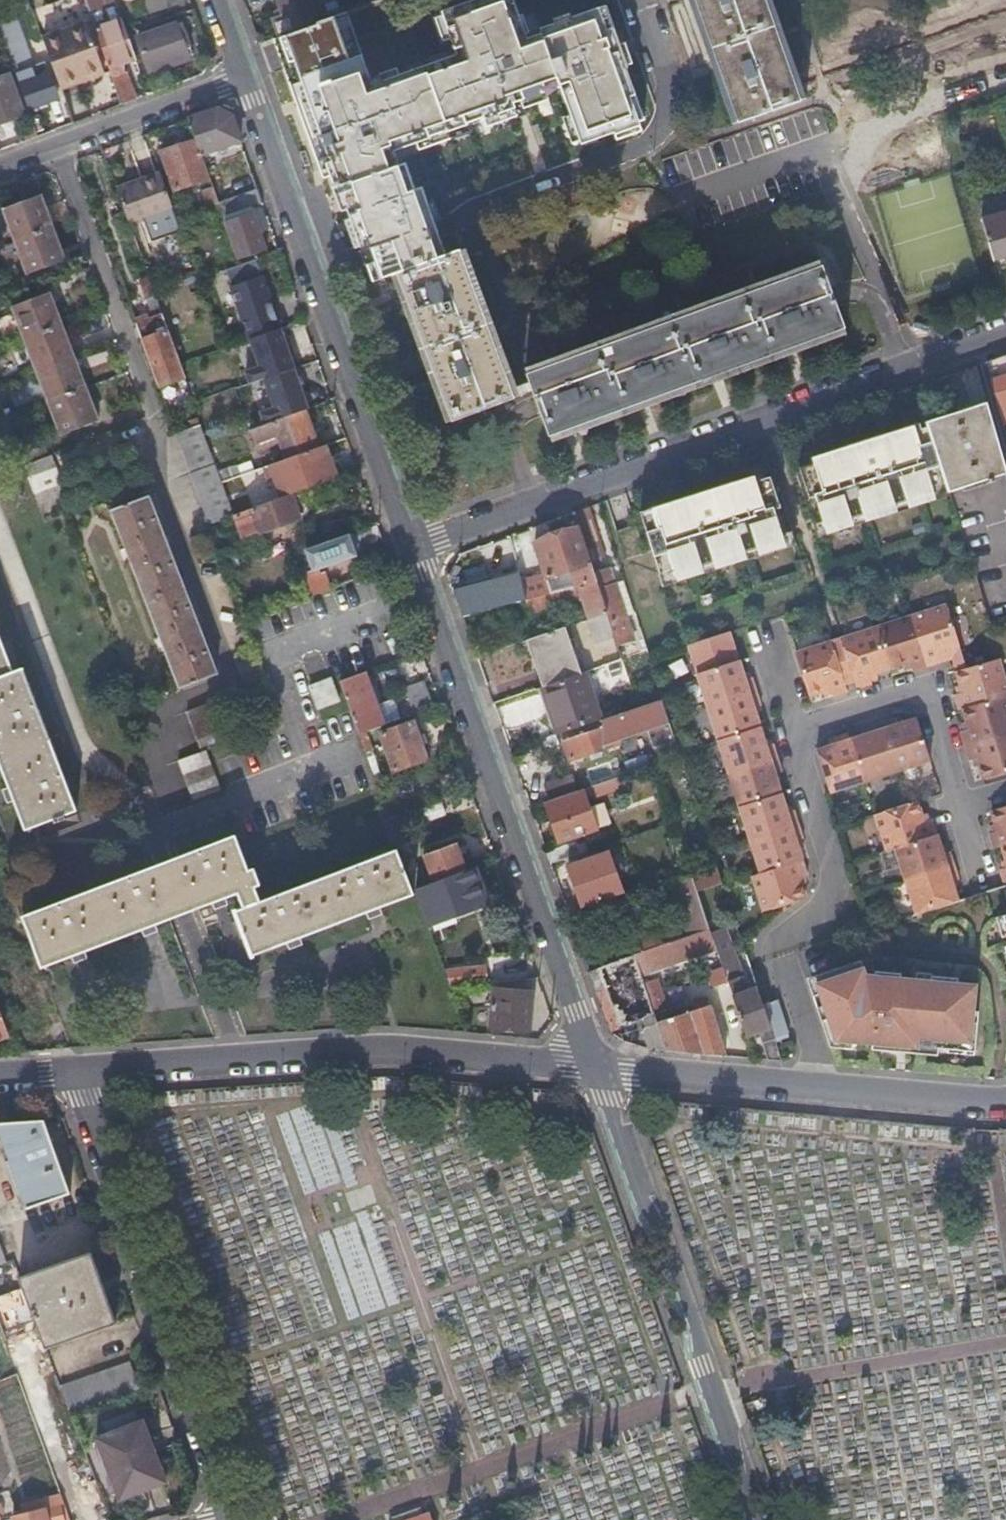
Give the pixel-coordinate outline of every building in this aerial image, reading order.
[(316,20),(279,34),(271,37),(314,159),(326,155),(370,278),(458,245),(452,227),(437,233),(419,183),(412,185),(402,159),(397,161),(391,147),(394,142),(399,144),(481,114),(482,118),(510,107),(512,114),(524,110),(521,100),(527,98),(526,93),(557,82),(579,143),(613,130),(612,127),(641,116),(608,27),(604,28),(596,6),(537,27),(539,31),(524,37),(519,31),(520,30),(514,14),(517,13),(512,0),(463,0),(439,9),(450,40),(457,37),(461,49),(370,82),(344,10),(316,20)] [(279,34),(316,20),(308,0),(277,0),(282,13),(272,17),(279,34)] [(769,0),(686,0),(727,120),(734,118),(734,119),(798,98),(797,97),(801,96),(769,0)] [(15,41),(18,40),(9,13),(0,16),(0,33),(4,45),(15,41)] [(92,25),(108,72),(121,67),(121,59),(133,55),(119,16),(92,25)] [(40,37),(56,83),(99,67),(84,21),(40,37)] [(136,36),(147,68),(186,55),(182,44),(186,43),(178,21),(136,36)] [(4,45),(5,48),(6,47),(16,75),(26,71),(15,41),(4,45)] [(56,83),(58,87),(101,71),(99,67),(56,83)] [(108,72),(119,102),(134,96),(124,67),(121,67),(108,72)] [(47,71),(19,82),(27,105),(55,94),(47,71)] [(22,112),(14,91),(7,73),(0,75),(0,121),(22,112)] [(216,105),(187,115),(194,136),(199,150),(238,137),(229,111),(216,105)] [(199,150),(194,136),(158,149),(171,187),(207,174),(199,150)] [(175,217),(155,161),(112,178),(125,215),(133,212),(140,231),(175,217)] [(210,215),(220,212),(216,199),(210,183),(200,187),(210,215)] [(221,213),(260,200),(255,185),(216,199),(220,212),(221,213)] [(1005,252),(1005,190),(972,200),(988,257),(1005,252)] [(62,258),(37,194),(0,208),(24,273),(62,258)] [(512,398),(472,290),(458,250),(457,250),(396,272),(396,274),(402,289),(450,421),(512,398)] [(253,255),(223,265),(247,335),(261,330),(277,324),(253,255)] [(845,332),(842,325),(820,264),(819,265),(816,258),(522,367),(546,435),(547,435),(549,441),(845,332)] [(10,305),(59,434),(96,419),(46,291),(10,305)] [(136,328),(156,382),(180,374),(160,320),(136,328)] [(292,365),(277,324),(261,330),(276,371),(292,365)] [(276,371),(261,330),(247,335),(257,362),(243,367),(247,380),(261,376),(276,371)] [(984,360),(989,380),(991,380),(1003,420),(1004,421),(1005,421),(1005,352),(984,360)] [(276,371),(290,411),(302,407),(306,405),(292,365),(276,371)] [(290,411),(276,371),(261,376),(271,404),(257,409),(262,421),(290,411)] [(984,401),(924,420),(946,490),(946,491),(961,486),(962,491),(994,482),(992,476),(1004,473),(984,402),(984,401)] [(276,433),(283,456),(315,445),(302,407),(290,411),(262,421),(248,426),(253,442),(276,433)] [(924,420),(923,420),(924,425),(919,427),(917,422),(846,444),(834,448),(809,456),(811,461),(796,465),(807,497),(813,495),(822,526),(931,492),(929,486),(942,481),(945,490),(946,490),(924,420)] [(206,522),(231,512),(219,479),(199,422),(173,431),(206,522)] [(39,439),(15,448),(36,504),(64,493),(49,453),(45,454),(39,439)] [(268,461),(280,495),(290,491),(334,475),(322,442),(315,445),(283,456),(268,461)] [(671,568),(673,573),(782,539),(772,508),(778,506),(768,474),(753,479),(752,474),(728,482),(715,486),(637,510),(657,572),(671,568)] [(280,495),(231,512),(238,534),(256,527),(258,530),(298,515),(297,513),(302,511),(304,507),(306,506),(301,492),(299,493),(295,492),(290,493),(290,491),(280,495)] [(214,672),(147,495),(110,509),(176,687),(214,672)] [(603,554),(587,505),(585,506),(572,510),(576,522),(577,525),(585,549),(588,559),(603,554)] [(592,571),(588,559),(585,549),(577,525),(563,530),(560,521),(548,525),(552,534),(532,541),(543,574),(520,581),(519,576),(491,584),(489,578),(451,591),(461,618),(524,601),(528,599),(559,591),(578,586),(595,581),(592,572),(592,571)] [(292,553),(307,594),(319,590),(328,587),(322,570),(313,574),(311,569),(353,554),(351,548),(380,538),(375,523),(292,553)] [(622,558),(641,552),(632,523),(613,529),(622,558)] [(381,553),(371,557),(375,568),(384,564),(381,553)] [(605,610),(615,640),(631,635),(624,615),(613,581),(608,567),(592,572),(595,581),(605,610)] [(491,584),(519,576),(516,569),(489,578),(491,584)] [(613,581),(624,615),(631,613),(620,579),(613,581)] [(588,616),(605,610),(595,581),(578,586),(559,591),(528,599),(524,601),(528,615),(563,605),(563,602),(577,598),(578,603),(583,602),(588,616)] [(910,670),(939,661),(937,652),(957,646),(944,604),(838,637),(852,680),(854,688),(869,683),(868,679),(867,674),(874,672),(900,664),(907,661),(909,666),(910,670)] [(523,640),(540,686),(577,673),(560,626),(523,640)] [(695,672),(737,658),(728,630),(685,643),(695,672)] [(842,684),(852,680),(838,637),(829,640),(842,684)] [(46,815),(49,813),(51,819),(63,814),(61,809),(73,805),(65,785),(68,784),(64,774),(62,775),(19,663),(10,666),(0,640),(0,766),(22,824),(46,815)] [(845,691),(842,684),(829,640),(793,652),(806,694),(820,689),(827,687),(829,692),(830,695),(845,691)] [(954,670),(964,667),(957,646),(937,652),(939,661),(950,657),(954,670)] [(741,671),(737,658),(695,672),(758,872),(750,874),(761,910),(803,897),(798,882),(796,876),(800,875),(805,873),(796,845),(794,839),(797,838),(800,837),(791,809),(788,810),(785,811),(783,804),(775,779),(773,773),(776,771),(779,770),(770,742),(767,743),(764,744),(762,738),(754,713),(752,706),(756,705),(758,704),(749,676),(746,677),(743,678),(741,671)] [(964,667),(954,670),(958,684),(960,691),(955,692),(951,693),(956,708),(960,707),(964,720),(966,728),(961,729),(958,730),(966,760),(970,759),(975,757),(977,764),(981,778),(1005,771),(1005,707),(1003,695),(1005,694),(1005,692),(996,658),(964,667)] [(381,723),(362,670),(361,670),(337,679),(356,732),(372,726),(381,723)] [(557,733),(559,732),(597,719),(580,672),(577,673),(540,686),(557,733)] [(327,676),(305,683),(314,707),(335,699),(327,676)] [(403,686),(412,712),(431,705),(422,679),(403,686)] [(617,728),(666,711),(661,697),(636,705),(597,719),(559,732),(568,758),(616,741),(614,735),(619,733),(617,728)] [(228,741),(213,700),(184,711),(199,750),(176,758),(190,797),(219,787),(205,749),(228,741)] [(914,717),(901,721),(895,723),(894,719),(893,716),(865,726),(865,728),(867,732),(860,734),(848,738),(846,731),(831,736),(832,739),(833,743),(827,744),(814,749),(828,791),(928,759),(914,717)] [(372,726),(356,732),(371,773),(372,776),(392,769),(425,757),(411,719),(378,732),(383,745),(379,746),(372,726)] [(547,799),(574,790),(568,775),(542,784),(547,799)] [(616,787),(613,776),(580,788),(581,791),(544,803),(557,840),(608,822),(601,802),(587,806),(583,795),(591,793),(591,795),(616,787)] [(913,912),(955,899),(949,880),(956,878),(947,850),(945,850),(940,852),(938,845),(934,831),(930,818),(926,819),(921,820),(919,813),(914,800),(873,813),(884,849),(892,846),(913,912)] [(440,801),(417,810),(424,827),(446,818),(440,801)] [(989,809),(993,823),(995,830),(990,831),(986,832),(991,848),(994,846),(999,845),(1003,858),(1005,866),(1000,867),(997,868),(1001,884),(1005,883),(1005,804),(989,809)] [(395,813),(386,816),(405,868),(413,865),(395,813)] [(668,851),(678,848),(673,832),(663,835),(668,851)] [(225,860),(240,854),(232,835),(218,840),(225,860)] [(246,870),(240,854),(225,860),(218,840),(202,847),(221,899),(235,894),(240,907),(232,910),(248,954),(409,895),(392,848),(257,899),(252,886),(256,884),(251,868),(246,870)] [(548,863),(578,852),(574,840),(543,850),(548,863)] [(431,881),(462,869),(453,841),(421,853),(427,871),(431,881)] [(187,912),(221,899),(202,847),(169,859),(76,895),(96,947),(187,912)] [(580,904),(619,890),(605,849),(565,864),(580,904)] [(686,932),(707,925),(706,922),(695,889),(709,884),(721,881),(715,863),(689,872),(668,879),(686,932)] [(405,868),(412,888),(431,881),(427,871),(420,873),(416,864),(413,865),(405,868)] [(431,881),(412,888),(423,920),(481,897),(469,866),(462,869),(431,881)] [(720,917),(709,884),(695,889),(706,922),(720,917)] [(42,968),(96,947),(76,895),(22,915),(42,968)] [(1005,934),(1000,914),(994,916),(999,936),(1005,934)] [(599,945),(604,960),(631,951),(676,935),(673,924),(655,931),(653,926),(599,945)] [(714,946),(713,945),(707,925),(686,932),(676,935),(631,951),(638,972),(714,946)] [(764,1058),(778,1059),(771,1036),(760,1003),(755,987),(739,992),(735,981),(741,979),(727,941),(713,945),(714,946),(743,1033),(755,1029),(764,1058)] [(584,967),(587,975),(594,973),(611,1026),(637,1017),(647,1048),(664,1049),(654,1020),(647,1000),(645,994),(638,972),(631,951),(604,960),(584,967)] [(820,1003),(814,1006),(824,1035),(830,1032),(832,1039),(850,1041),(869,1042),(869,1048),(894,1050),(915,1052),(915,1045),(935,1047),(944,1047),(972,1050),(975,1010),(971,1010),(973,983),(955,981),(953,981),(953,984),(934,982),(930,982),(930,979),(929,979),(897,976),(896,976),(896,979),(872,977),(873,975),(871,970),(867,956),(811,974),(820,1003)] [(442,970),(448,987),(484,982),(482,965),(442,970)] [(896,976),(897,976),(898,972),(871,970),(873,975),(872,977),(896,979),(896,976)] [(811,974),(804,977),(814,1006),(820,1003),(811,974)] [(953,981),(955,981),(955,977),(929,975),(929,979),(930,979),(930,982),(934,982),(953,984),(953,981)] [(490,987),(487,1025),(527,1029),(530,991),(490,987)] [(760,1003),(771,1036),(786,1032),(775,998),(760,1003)] [(664,1049),(723,1054),(707,1002),(654,1020),(664,1049)] [(830,1032),(824,1035),(827,1045),(849,1047),(850,1041),(832,1039),(830,1032)] [(934,1053),(935,1047),(915,1045),(915,1052),(934,1053)] [(21,1192),(26,1208),(67,1192),(41,1118),(0,1122),(0,1133),(9,1159),(21,1192)] [(16,1194),(21,1192),(9,1159),(5,1161),(16,1194)] [(89,1251),(19,1276),(26,1296),(75,1277),(94,1329),(114,1321),(89,1251)] [(75,1277),(26,1296),(45,1347),(94,1329),(75,1277)] [(127,1360),(107,1367),(116,1394),(137,1386),(127,1360)] [(116,1394),(107,1367),(59,1384),(69,1411),(116,1394)] [(164,1480),(141,1418),(94,1436),(117,1498),(164,1480)] [(76,1501),(71,1488),(66,1490),(70,1503),(76,1501)] [(0,1490),(0,1506),(8,1503),(2,1489),(0,1490)] [(59,1494),(21,1503),(23,1512),(11,1515),(12,1519),(69,1519),(59,1494)]
